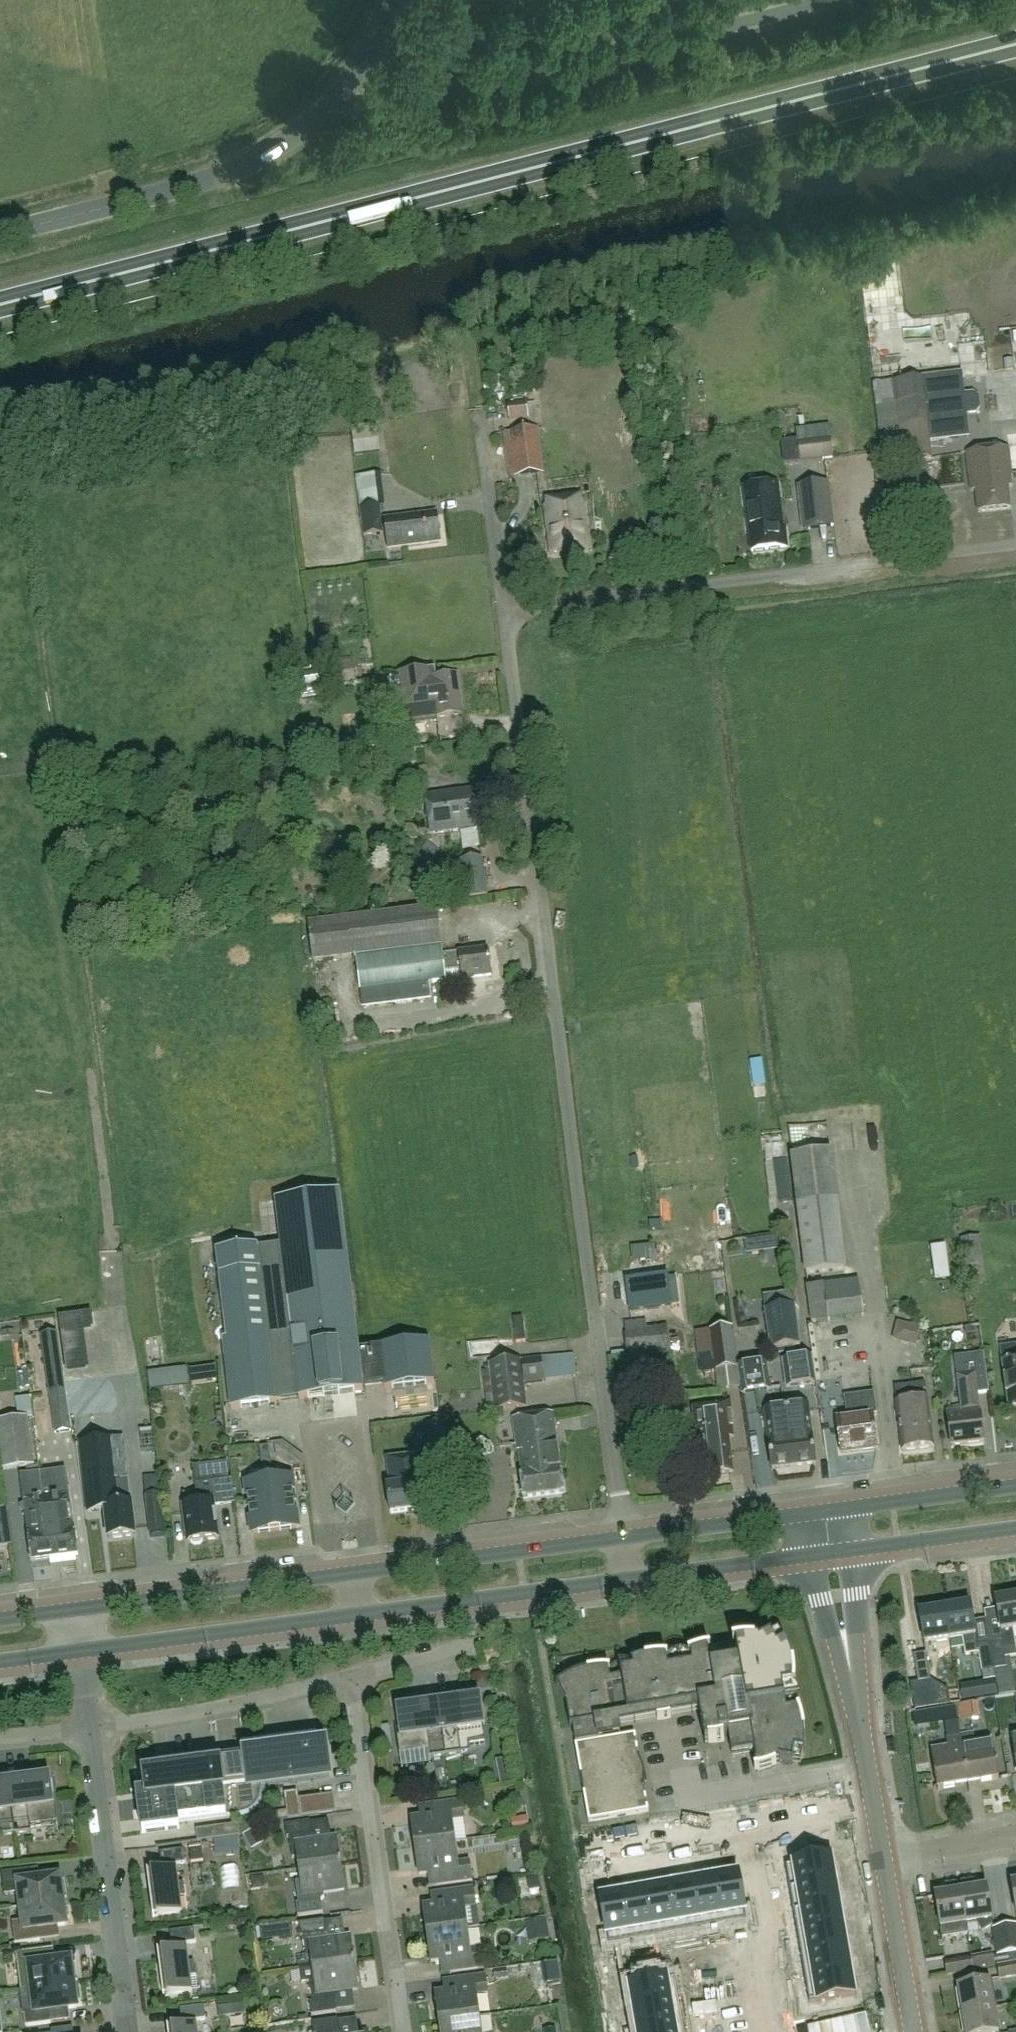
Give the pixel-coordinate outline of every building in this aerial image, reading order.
[(980,409),(979,398),(973,393),(964,394),(962,374),(894,382),(899,426),(904,463),(931,460),(927,423),(967,418),(966,416),(975,415),(980,409)] [(507,405),(509,422),(529,420),(526,401),(507,405)] [(962,422),(946,422),(947,437),(939,437),(940,452),(963,451),(962,422)] [(385,451),(381,426),(357,429),(360,455),(385,451)] [(503,432),(508,478),(544,473),(539,427),(503,432)] [(831,438),(798,441),(800,461),(833,458),(831,438)] [(1010,448),(968,452),(972,490),(978,490),(980,512),(1012,508),(1010,487),(1013,486),(1012,476),(1013,476),(1010,448)] [(828,481),(813,483),(796,485),(802,530),(834,526),(828,481)] [(745,488),(746,502),(752,552),(789,548),(786,527),(784,527),(779,484),(745,488)] [(552,555),(590,551),(584,502),(546,507),(552,555)] [(381,505),(359,508),(362,536),(384,533),(381,505)] [(402,520),(386,522),(388,534),(404,532),(406,548),(441,543),(437,514),(402,519),(402,520)] [(334,667),(335,682),(355,680),(353,665),(334,667)] [(429,669),(402,673),(403,684),(415,682),(419,708),(436,705),(437,719),(463,715),(458,675),(431,679),(429,669)] [(426,788),(426,779),(404,780),(404,788),(426,788)] [(472,789),(425,796),(430,833),(478,826),(472,789)] [(479,828),(465,830),(468,848),(482,846),(479,828)] [(482,858),(461,861),(466,897),(488,894),(482,858)] [(310,924),(314,962),(358,957),(365,1005),(424,998),(423,985),(447,982),(446,974),(462,971),(463,980),(493,976),(490,950),(444,956),(438,908),(310,924)] [(792,1157),(807,1275),(845,1271),(831,1152),(792,1157)] [(224,1339),(232,1408),(281,1402),(281,1401),(364,1391),(363,1385),(384,1382),(385,1388),(435,1382),(430,1340),(380,1346),(381,1349),(359,1351),(340,1193),(277,1200),(282,1246),(258,1248),(258,1246),(218,1251),(228,1338),(224,1339)] [(274,1203),(265,1205),(270,1230),(280,1228),(274,1203)] [(981,1238),(961,1240),(964,1266),(984,1264),(981,1238)] [(641,1263),(658,1263),(658,1252),(641,1252),(641,1263)] [(667,1275),(625,1281),(629,1311),(671,1305),(668,1278),(667,1275)] [(824,1284),(808,1286),(806,1286),(811,1323),(863,1317),(859,1279),(824,1284)] [(795,1307),(766,1311),(771,1351),(801,1347),(795,1307)] [(89,1314),(60,1318),(64,1350),(85,1348),(82,1327),(91,1326),(89,1314)] [(629,1360),(672,1356),(668,1325),(645,1328),(644,1321),(625,1323),(629,1360)] [(732,1329),(712,1331),(717,1371),(737,1368),(732,1329)] [(947,1411),(952,1446),(984,1442),(978,1393),(989,1392),(985,1355),(955,1359),(961,1410),(947,1411)] [(813,1357),(783,1361),(787,1388),(817,1384),(813,1357)] [(542,1358),(521,1359),(489,1362),(489,1364),(481,1365),(484,1382),(483,1381),(491,1381),(494,1411),(527,1407),(524,1383),(544,1381),(542,1358)] [(1004,1363),(1010,1411),(1015,1411),(1015,1362),(1004,1363)] [(568,1380),(566,1363),(550,1365),(552,1382),(568,1380)] [(767,1363),(737,1368),(739,1368),(742,1386),(743,1395),(771,1390),(767,1363)] [(147,1373),(149,1392),(188,1386),(186,1368),(147,1373)] [(71,1431),(62,1374),(46,1377),(55,1433),(71,1431)] [(90,1414),(98,1413),(110,1412),(118,1392),(105,1375),(85,1378),(77,1397),(90,1414)] [(898,1420),(931,1416),(929,1399),(928,1399),(926,1384),(896,1388),(897,1402),(896,1403),(898,1420)] [(841,1454),(876,1450),(878,1449),(873,1415),(878,1414),(875,1393),(844,1397),(847,1417),(837,1419),(841,1454)] [(696,1432),(733,1427),(730,1402),(692,1407),(696,1432)] [(786,1409),(794,1466),(815,1463),(808,1406),(786,1409)] [(794,1466),(786,1409),(765,1412),(772,1468),(794,1466)] [(519,1459),(559,1454),(554,1414),(515,1419),(519,1459)] [(931,1416),(898,1420),(902,1452),(935,1448),(931,1416)] [(0,1421),(0,1439),(4,1469),(34,1465),(28,1418),(0,1421)] [(443,1423),(427,1425),(432,1457),(448,1455),(443,1423)] [(733,1427),(696,1432),(697,1442),(698,1442),(703,1477),(734,1474),(730,1439),(735,1438),(733,1427)] [(124,1438),(80,1444),(89,1511),(106,1509),(110,1539),(136,1536),(124,1438)] [(260,1447),(261,1461),(271,1460),(270,1446),(260,1447)] [(559,1454),(519,1459),(524,1499),(565,1494),(562,1468),(561,1468),(559,1454)] [(424,1484),(420,1455),(389,1460),(393,1488),(388,1489),(392,1514),(431,1509),(427,1484),(424,1484)] [(263,1474),(273,1473),(271,1460),(261,1461),(263,1474)] [(237,1488),(236,1481),(230,1482),(227,1461),(194,1466),(199,1504),(184,1506),(189,1544),(193,1543),(194,1544),(200,1544),(201,1542),(219,1540),(214,1503),(223,1502),(223,1505),(235,1503),(233,1489),(237,1488)] [(66,1469),(40,1472),(51,1558),(78,1555),(75,1529),(74,1529),(70,1496),(69,1496),(66,1469)] [(51,1558),(40,1472),(21,1475),(32,1561),(51,1558)] [(144,1494),(145,1494),(150,1536),(166,1535),(160,1493),(162,1492),(161,1474),(143,1476),(144,1494)] [(291,1478),(269,1481),(275,1531),(280,1530),(292,1529),(292,1528),(297,1528),(295,1512),(296,1512),(296,1511),(295,1511),(294,1505),(295,1505),(295,1504),(294,1504),(291,1478)] [(275,1531),(269,1481),(247,1484),(250,1509),(249,1510),(249,1511),(251,1511),(252,1516),(250,1516),(250,1518),(251,1517),(253,1533),(259,1533),(270,1532),(270,1531),(275,1531)] [(990,1643),(995,1669),(1007,1667),(1004,1648),(1015,1646),(1014,1629),(1015,1629),(1015,1596),(996,1599),(1003,1641),(990,1643)] [(995,1669),(990,1643),(978,1645),(971,1604),(945,1608),(951,1639),(963,1637),(966,1654),(979,1653),(982,1671),(995,1669)] [(925,1644),(951,1639),(945,1608),(919,1612),(925,1644)] [(773,1761),(793,1764),(795,1751),(805,1752),(806,1745),(806,1738),(805,1731),(804,1724),(802,1717),(800,1711),(788,1713),(784,1689),(796,1687),(796,1680),(795,1673),(794,1666),(792,1659),(789,1652),(786,1646),(778,1650),(772,1639),(754,1648),(752,1642),(747,1642),(742,1643),(737,1644),(740,1663),(712,1668),(718,1700),(699,1704),(701,1717),(726,1713),(730,1735),(734,1758),(755,1754),(758,1771),(766,1769),(772,1767),(773,1761)] [(635,1734),(598,1740),(595,1722),(699,1704),(718,1700),(712,1668),(709,1650),(711,1649),(711,1647),(703,1648),(696,1650),(689,1653),(689,1654),(679,1659),(668,1657),(668,1656),(661,1656),(653,1657),(646,1658),(646,1659),(641,1660),(636,1662),(632,1664),(628,1665),(622,1669),(611,1667),(603,1666),(595,1667),(588,1668),(588,1669),(582,1671),(579,1672),(571,1675),(566,1678),(561,1681),(557,1684),(566,1703),(570,1727),(573,1726),(576,1744),(575,1744),(589,1821),(649,1810),(645,1787),(645,1782),(645,1776),(645,1771),(644,1766),(642,1762),(639,1757),(635,1734)] [(913,1655),(918,1682),(930,1680),(925,1653),(913,1655)] [(467,1751),(470,1746),(486,1744),(480,1700),(458,1703),(457,1696),(439,1699),(447,1756),(463,1754),(467,1751)] [(430,1759),(447,1756),(439,1699),(420,1701),(421,1709),(399,1712),(402,1737),(398,1738),(400,1756),(429,1752),(430,1759)] [(979,1703),(959,1706),(960,1722),(980,1719),(979,1703)] [(705,1743),(722,1741),(721,1737),(730,1735),(726,1713),(701,1717),(705,1743)] [(961,1735),(970,1784),(999,1779),(992,1739),(975,1742),(974,1733),(961,1735)] [(961,1735),(950,1737),(947,1737),(949,1747),(932,1750),(938,1789),(970,1784),(961,1735)] [(208,1760),(201,1760),(209,1818),(227,1816),(241,1814),(247,1813),(253,1810),(257,1805),(260,1800),(262,1794),(262,1787),(269,1786),(330,1778),(326,1744),(311,1746),(310,1739),(264,1745),(242,1748),(243,1749),(245,1749),(246,1755),(245,1755),(218,1759),(218,1758),(208,1754),(208,1760)] [(179,1822),(209,1818),(201,1760),(159,1766),(160,1773),(145,1775),(150,1808),(140,1810),(141,1819),(142,1819),(165,1816),(167,1829),(166,1829),(166,1830),(180,1829),(179,1822)] [(26,1775),(8,1777),(16,1835),(32,1833),(31,1826),(58,1823),(56,1805),(53,1805),(50,1779),(27,1782),(26,1775)] [(16,1835),(8,1777),(0,1778),(0,1837),(16,1835)] [(284,1793),(287,1819),(300,1817),(297,1791),(284,1793)] [(416,1848),(455,1843),(452,1821),(464,1820),(462,1801),(426,1806),(428,1818),(412,1820),(416,1848)] [(74,1802),(64,1804),(65,1817),(76,1816),(74,1802)] [(528,1816),(511,1819),(513,1832),(530,1829),(528,1816)] [(299,1870),(341,1864),(338,1838),(317,1841),(316,1836),(313,1835),(311,1822),(286,1825),(288,1838),(290,1838),(293,1859),(298,1858),(299,1870)] [(238,1824),(195,1830),(197,1842),(239,1836),(238,1824)] [(458,1864),(455,1843),(416,1848),(420,1876),(435,1874),(437,1885),(473,1881),(470,1862),(458,1864)] [(161,1853),(163,1871),(149,1873),(149,1872),(148,1872),(154,1918),(155,1918),(155,1917),(182,1913),(180,1898),(186,1897),(184,1884),(178,1884),(176,1865),(186,1864),(184,1850),(161,1853)] [(786,1866),(790,1890),(836,1882),(832,1858),(786,1866)] [(341,1864),(299,1870),(301,1882),(296,1883),(299,1904),(297,1904),(298,1917),(324,1914),(322,1901),(325,1898),(324,1893),(345,1891),(341,1864)] [(22,1907),(68,1901),(66,1882),(61,1883),(60,1878),(33,1882),(31,1870),(2,1873),(5,1895),(20,1893),(22,1907)] [(714,1878),(722,1924),(746,1920),(738,1874),(714,1878)] [(692,1882),(669,1886),(677,1932),(700,1928),(722,1924),(714,1878),(692,1882)] [(798,1935),(843,1927),(840,1904),(836,1882),(790,1890),(794,1912),(798,1935)] [(655,1936),(677,1932),(669,1886),(647,1890),(625,1894),(633,1940),(655,1936)] [(962,1890),(967,1921),(979,1920),(979,1922),(984,1930),(994,1924),(988,1886),(962,1890)] [(424,1907),(428,1935),(468,1930),(464,1908),(476,1907),(474,1889),(438,1893),(440,1905),(424,1907)] [(936,1895),(941,1926),(942,1926),(944,1937),(969,1933),(967,1921),(962,1890),(936,1895)] [(529,1895),(530,1916),(550,1915),(549,1894),(529,1895)] [(609,1944),(633,1940),(625,1894),(601,1898),(609,1944)] [(71,1920),(68,1901),(22,1907),(24,1921),(13,1922),(15,1944),(40,1941),(39,1929),(67,1926),(66,1921),(71,1920)] [(311,1957),(313,1969),(355,1963),(351,1937),(331,1940),(330,1935),(326,1934),(325,1921),(299,1924),(301,1937),(304,1937),(306,1958),(311,1957)] [(1005,1926),(1010,1953),(1015,1952),(1015,1924),(1005,1926)] [(1010,1953),(1005,1926),(992,1927),(996,1955),(999,1955),(1010,1953)] [(843,1927),(798,1935),(802,1957),(806,1979),(851,1971),(847,1949),(843,1927)] [(470,1929),(471,1944),(485,1943),(484,1928),(470,1929)] [(158,1952),(164,1997),(165,1997),(165,1996),(192,1992),(190,1977),(196,1977),(195,1963),(189,1964),(186,1944),(196,1943),(195,1929),(171,1932),(173,1950),(159,1952),(158,1952)] [(468,1930),(428,1935),(432,1963),(448,1961),(449,1973),(485,1968),(482,1950),(471,1951),(468,1930)] [(32,1990),(79,1984),(77,1965),(72,1965),(71,1960),(44,1964),(42,1952),(13,1956),(16,1978),(31,1976),(32,1990)] [(971,1956),(944,1962),(946,1975),(974,1971),(971,1956)] [(997,1965),(1000,1979),(1015,1976),(1015,1962),(997,1965)] [(302,1984),(310,1983),(313,2003),(310,2003),(312,2016),(337,2013),(336,2000),(339,1997),(338,1993),(359,1990),(355,1963),(313,1969),(300,1971),(302,1984)] [(855,1995),(851,1971),(806,1979),(810,2003),(855,1995)] [(436,1995),(440,2022),(480,2017),(477,1996),(489,1994),(486,1976),(450,1981),(452,1992),(436,1995)] [(683,2024),(679,2002),(675,1978),(629,1986),(634,2010),(637,2031),(683,2024)] [(964,2011),(995,2005),(991,1980),(960,1985),(964,2011)] [(22,1991),(23,2005),(26,2027),(51,2024),(50,2012),(77,2008),(77,2003),(81,2003),(79,1984),(32,1990),(22,1991)] [(995,2005),(964,2011),(968,2031),(995,2031),(1000,2031),(995,2005)] [(168,2028),(168,2031),(197,2031),(196,2021),(206,2020),(204,2007),(181,2010),(183,2027),(169,2029),(169,2028),(168,2028)] [(480,2017),(440,2022),(441,2031),(482,2031),(480,2017)] [(338,2020),(313,2024),(314,2031),(340,2031),(338,2020)]
